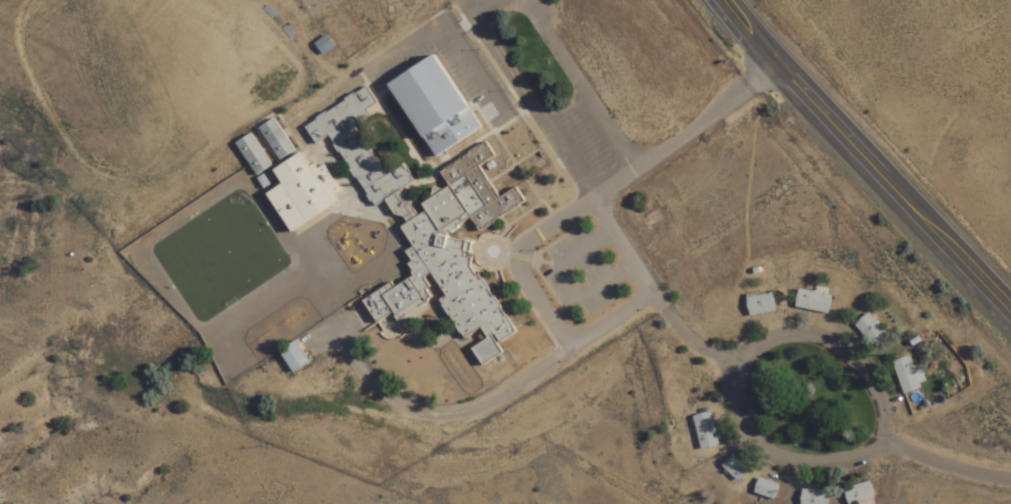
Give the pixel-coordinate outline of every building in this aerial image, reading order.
[(324,56),(335,47),(326,36),(315,45),(324,56)] [(443,228),(538,214),(517,193),(501,195),(478,172),(494,155),(483,143),(416,211),(399,194),(411,182),(409,169),(390,172),(349,132),(378,102),(359,82),(309,133),(405,227),(413,284),(377,290),(381,316),(441,307),(446,338),(483,332),(487,337),(472,352),(486,366),(499,353),(497,340),(532,334),(459,262),(468,253),(443,228)] [(295,153),(274,119),(257,130),(278,163),(295,153)] [(235,146),(258,177),(273,166),(250,135),(235,146)] [(291,234),(346,200),(324,165),(313,172),(302,154),(274,171),(283,186),(268,195),(291,234)] [(828,314),(832,296),(798,289),(795,307),(828,314)] [(776,311),(772,293),(746,298),(749,317),(776,311)] [(887,333),(868,312),(854,325),(873,346),(887,333)] [(279,353),(293,374),(309,363),(295,342),(279,353)] [(904,395),(921,388),(909,355),(891,362),(904,395)] [(693,416),(700,450),(719,446),(712,412),(693,416)] [(724,462),(733,481),(746,474),(737,456),(724,462)] [(753,492),(774,500),(780,485),(759,477),(753,492)] [(848,503),(858,503),(875,499),(869,481),(844,489),(848,503)] [(828,490),(801,490),(801,503),(828,503),(828,490)]
